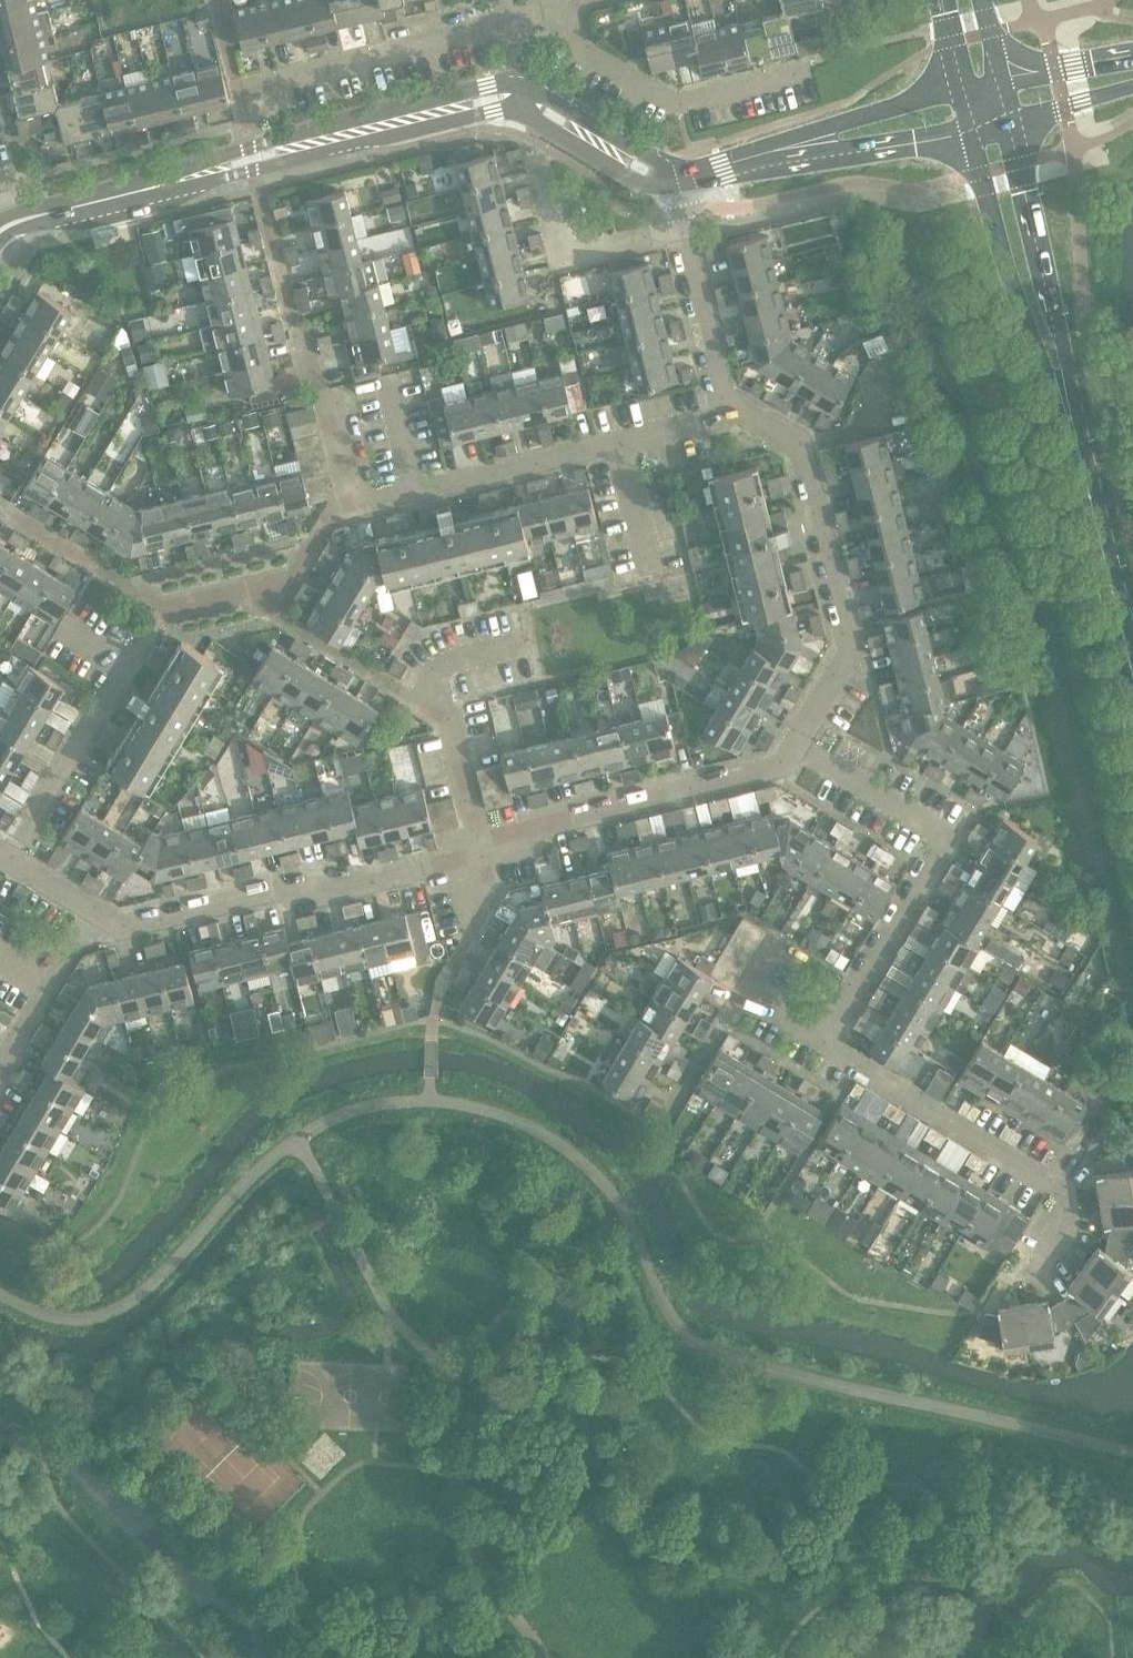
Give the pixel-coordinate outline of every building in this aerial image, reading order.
[(37,13),(34,0),(0,0),(0,22),(37,13)] [(258,4),(259,3),(268,42),(292,36),(283,0),(273,0),(268,1),(268,0),(258,0),(258,4)] [(292,36),(315,31),(307,0),(283,0),(292,36)] [(315,31),(338,25),(332,0),(307,0),(315,31)] [(338,25),(361,19),(357,0),(332,0),(338,25)] [(361,19),(381,14),(386,13),(383,3),(382,4),(381,0),(357,0),(361,19)] [(425,1),(427,11),(439,8),(437,0),(428,0),(425,1)] [(783,8),(782,11),(792,16),(793,14),(816,8),(824,6),(823,0),(781,0),(783,8)] [(386,13),(381,14),(383,22),(399,18),(394,1),(383,3),(386,13)] [(258,4),(234,10),(244,48),(268,42),(259,3),(258,4)] [(829,5),(824,6),(816,8),(820,25),(828,30),(833,22),(829,5)] [(674,10),(664,13),(677,63),(699,58),(700,58),(694,34),(695,34),(692,23),(691,18),(677,22),(674,10)] [(208,11),(196,14),(199,24),(210,22),(208,11)] [(742,23),(741,23),(750,62),(798,50),(796,41),(790,19),(792,16),(782,11),(780,13),(763,17),(764,24),(743,29),(742,23)] [(0,22),(0,29),(2,35),(0,36),(0,48),(4,47),(4,46),(55,33),(52,24),(41,26),(37,13),(0,22)] [(677,63),(664,13),(654,15),(657,27),(643,31),(652,69),(677,63)] [(714,18),(692,23),(695,34),(694,34),(700,58),(699,58),(703,73),(727,67),(717,28),(717,29),(714,18)] [(741,23),(717,28),(727,67),(750,62),(741,23)] [(4,46),(4,47),(10,69),(49,59),(45,46),(57,43),(55,33),(4,46)] [(327,34),(316,37),(319,49),(330,46),(327,34)] [(319,49),(316,37),(306,39),(309,52),(319,49)] [(813,37),(796,41),(798,50),(799,55),(816,51),(821,42),(813,37)] [(49,59),(10,69),(22,117),(30,114),(53,109),(55,110),(61,101),(59,99),(54,82),(48,83),(43,62),(49,60),(49,59)] [(221,64),(197,70),(206,108),(230,102),(221,64)] [(197,70),(173,75),(183,114),(206,108),(197,70)] [(173,75),(150,81),(159,120),(183,114),(173,75)] [(150,81),(127,87),(136,126),(159,120),(150,81)] [(127,87),(103,93),(113,131),(136,126),(127,87)] [(58,112),(63,135),(65,143),(113,131),(103,93),(102,93),(104,99),(83,104),(81,98),(64,102),(61,101),(55,110),(58,112)] [(30,114),(22,117),(17,118),(21,135),(29,140),(34,132),(30,114)] [(195,117),(184,120),(187,132),(197,130),(195,117)] [(187,132),(184,120),(174,123),(177,135),(187,132)] [(148,129),(138,132),(141,144),(151,141),(148,129)] [(141,144),(138,132),(127,134),(130,146),(141,144)] [(46,139),(44,142),(41,147),(49,152),(66,148),(65,143),(63,135),(46,139)] [(520,147),(508,151),(510,160),(523,157),(520,147)] [(456,163),(463,188),(501,178),(495,154),(456,163)] [(501,178),(463,188),(468,211),(507,202),(501,178)] [(415,182),(404,185),(407,198),(418,195),(415,182)] [(517,189),(519,199),(532,195),(530,186),(517,189)] [(399,187),(381,191),(384,204),(402,200),(399,187)] [(307,200),(313,225),(352,215),(345,191),(307,200)] [(532,195),(519,199),(513,200),(515,210),(534,205),(532,195)] [(507,202),(468,211),(474,234),(513,225),(507,202)] [(404,203),(387,208),(390,221),(407,217),(404,203)] [(287,205),(274,208),(277,218),(289,215),(287,205)] [(232,206),(175,219),(174,220),(177,233),(190,230),(196,254),(241,243),(232,206)] [(352,215),(313,225),(319,248),(357,239),(352,215)] [(513,225),(474,234),(480,258),(518,248),(513,225)] [(260,228),(249,231),(251,240),(262,238),(260,228)] [(541,233),(529,236),(531,245),(544,242),(541,233)] [(728,245),(734,269),(772,260),(766,235),(728,245)] [(262,238),(251,240),(253,250),(264,247),(262,238)] [(357,239),(319,248),(324,271),(363,262),(357,239)] [(544,242),(531,245),(533,254),(546,251),(544,242)] [(241,243),(196,254),(202,277),(247,266),(241,243)] [(296,244),(284,247),(286,256),(299,253),(296,244)] [(717,247),(706,250),(708,259),(719,257),(717,247)] [(518,248),(480,258),(486,281),(524,271),(518,248)] [(416,249),(402,252),(407,274),(422,270),(416,249)] [(163,250),(147,254),(150,265),(166,261),(163,250)] [(299,253),(286,256),(288,266),(301,263),(299,253)] [(772,260),(734,269),(740,292),(778,283),(772,260)] [(363,262),(324,271),(331,296),(341,294),(341,292),(369,285),(369,284),(363,262)] [(611,271),(617,296),(655,287),(649,262),(611,271)] [(160,263),(145,267),(151,290),(166,286),(160,263)] [(247,266),(202,277),(208,301),(253,289),(247,266)] [(524,271),(486,281),(492,306),(530,296),(524,271)] [(672,272),(659,276),(661,285),(674,282),(672,272)] [(271,275),(260,278),(262,287),(274,284),(271,275)] [(553,280),(541,283),(543,293),(556,290),(553,280)] [(341,292),(341,294),(346,315),(385,306),(379,281),(369,284),(369,285),(341,292)] [(674,282),(661,285),(664,294),(676,291),(674,282)] [(778,283),(740,292),(746,316),(784,307),(778,283)] [(274,284),(262,287),(265,296),(276,293),(274,284)] [(727,286),(715,289),(718,298),(729,295),(727,286)] [(655,287),(617,296),(622,319),(661,310),(655,287)] [(253,289),(208,301),(213,324),(258,312),(253,289)] [(308,290),(295,293),(297,303),(310,299),(308,290)] [(38,291),(25,313),(59,333),(72,312),(38,291)] [(13,295),(8,303),(20,310),(24,301),(13,295)] [(729,295),(718,298),(720,307),(731,304),(729,295)] [(310,299),(297,303),(300,312),(312,309),(310,299)] [(8,303),(3,311),(15,318),(20,310),(8,303)] [(385,306),(346,315),(352,337),(352,339),(391,329),(385,306)] [(784,307),(746,316),(751,339),(790,330),(784,307)] [(661,310),(622,319),(628,342),(666,333),(661,310)] [(258,312),(213,324),(200,327),(206,350),(219,347),(264,336),(258,312)] [(25,313),(13,333),(47,354),(59,333),(25,313)] [(562,314),(549,317),(553,330),(565,327),(562,314)] [(138,318),(128,321),(134,339),(143,337),(138,318)] [(683,319),(671,322),(673,332),(685,328),(683,319)] [(283,321),(272,324),(274,333),(285,330),(283,321)] [(525,323),(504,328),(508,343),(528,338),(525,323)] [(685,328),(673,332),(675,341),(688,338),(685,328)] [(352,339),(352,337),(345,339),(355,378),(382,371),(378,358),(397,354),(391,329),(352,339)] [(285,330),(274,333),(276,342),(287,340),(285,330)] [(790,330),(751,339),(758,365),(772,374),(792,340),(790,330)] [(482,333),(478,334),(481,346),(495,343),(492,331),(482,333)] [(738,332),(727,335),(729,345),(740,342),(738,332)] [(13,333),(0,354),(34,374),(47,354),(13,333)] [(666,333),(628,342),(634,366),(672,356),(666,333)] [(330,334),(318,338),(320,347),(333,344),(330,334)] [(477,335),(454,340),(458,354),(480,349),(477,335)] [(883,335),(864,342),(871,357),(889,349),(883,335)] [(264,336),(219,347),(225,370),(270,359),(264,336)] [(792,340),(772,374),(792,386),(813,352),(792,340)] [(333,344),(320,347),(322,356),(335,353),(333,344)] [(132,345),(122,348),(128,365),(137,362),(132,345)] [(813,352),(792,386),(813,398),(833,364),(813,352)] [(0,354),(0,382),(22,395),(34,374),(0,354)] [(109,355),(102,367),(111,372),(118,360),(109,355)] [(672,356),(634,366),(640,390),(678,381),(672,356)] [(270,359),(225,370),(231,395),(249,390),(276,384),(270,359)] [(163,361),(142,366),(144,376),(166,371),(163,361)] [(833,364),(813,398),(834,411),(855,377),(833,364)] [(695,367),(682,370),(685,379),(697,376),(695,367)] [(100,368),(87,388),(108,400),(120,380),(100,368)] [(563,373),(539,379),(548,418),(586,408),(579,382),(566,385),(563,373)] [(539,379),(515,385),(525,423),(537,420),(548,418),(539,379)] [(756,381),(750,391),(759,396),(764,386),(756,381)] [(10,415),(22,395),(0,382),(0,409),(10,415)] [(276,384),(249,390),(252,403),(279,397),(276,384)] [(515,385),(492,391),(502,429),(525,423),(515,385)] [(492,391),(469,396),(478,435),(502,429),(492,391)] [(62,393),(55,405),(64,411),(71,398),(62,393)] [(776,393),(770,403),(779,408),(785,398),(776,393)] [(478,435),(469,396),(445,402),(449,419),(435,423),(442,449),(455,446),(454,441),(478,435)] [(785,398),(779,408),(787,413),(793,403),(785,398)] [(204,404),(184,409),(188,424),(208,419),(204,404)] [(287,413),(291,426),(317,419),(314,406),(287,413)] [(10,415),(0,409),(0,431),(10,415)] [(256,412),(243,415),(245,424),(258,421),(256,412)] [(275,412),(263,415),(266,425),(278,423),(275,412)] [(822,413),(816,423),(824,428),(830,418),(822,413)] [(154,415),(143,419),(148,433),(159,429),(154,415)] [(537,420),(543,446),(554,443),(548,418),(537,420)] [(317,419),(291,426),(294,439),(320,432),(317,419)] [(231,421),(218,424),(220,435),(234,432),(231,421)] [(215,423),(204,426),(207,435),(217,433),(215,423)] [(178,427),(167,430),(168,434),(170,441),(177,439),(180,434),(178,427)] [(320,432),(294,439),(297,452),(324,445),(320,432)] [(168,434),(160,436),(162,446),(171,444),(170,441),(168,434)] [(846,444),(852,469),(891,460),(885,435),(846,444)] [(515,441),(505,443),(508,454),(518,452),(515,441)] [(508,454),(505,443),(496,445),(499,457),(508,454)] [(297,452),(299,459),(300,465),(327,458),(324,445),(297,452)] [(25,489),(47,502),(67,468),(46,455),(25,489)] [(301,470),(302,470),(304,478),(330,471),(327,458),(300,465),(301,470)] [(275,465),(277,476),(287,515),(288,521),(291,532),(300,530),(296,512),(311,509),(310,503),(307,490),(304,478),(302,470),(301,470),(300,465),(299,459),(275,465)] [(891,460),(852,469),(858,492),(896,483),(891,460)] [(836,463),(824,466),(827,475),(838,472),(836,463)] [(758,466),(715,476),(750,618),(754,617),(760,639),(754,648),(788,668),(802,646),(786,582),(781,583),(775,562),(789,558),(785,541),(792,539),(789,526),(782,528),(777,511),(764,514),(758,493),(764,491),(758,466)] [(67,468),(47,502),(67,514),(88,480),(67,468)] [(585,468),(575,471),(578,482),(587,480),(585,468)] [(330,471),(304,478),(307,490),(333,484),(330,471)] [(838,472),(827,475),(829,484),(840,482),(838,472)] [(789,484),(787,474),(786,474),(768,479),(770,488),(789,484)] [(277,476),(254,482),(263,520),(287,515),(277,476)] [(546,478),(537,480),(540,492),(549,489),(546,478)] [(88,480),(67,514),(88,527),(108,493),(88,480)] [(537,480),(528,483),(530,494),(540,492),(537,480)] [(254,482),(231,487),(240,526),(263,520),(254,482)] [(896,483),(858,492),(864,516),(902,506),(896,483)] [(333,484),(307,490),(310,503),(336,497),(333,484)] [(791,493),(789,484),(770,488),(772,497),(791,493)] [(231,487),(207,493),(217,532),(240,526),(231,487)] [(589,487),(564,494),(574,532),(599,526),(589,487)] [(498,490),(489,492),(492,505),(502,502),(498,490)] [(489,492),(480,494),(483,507),(492,505),(489,492)] [(108,493),(88,527),(108,539),(129,505),(108,493)] [(207,493),(184,499),(194,537),(195,544),(198,555),(207,553),(203,535),(217,532),(207,493)] [(564,494),(541,499),(551,538),(574,532),(564,494)] [(184,499),(161,505),(171,543),(194,537),(184,499)] [(541,499),(518,505),(527,544),(528,543),(551,538),(541,499)] [(35,502),(29,512),(37,517),(43,507),(35,502)] [(129,505),(108,539),(131,553),(147,549),(138,510),(129,505)] [(161,505),(138,510),(147,549),(149,555),(151,566),(161,564),(157,547),(171,543),(161,505)] [(424,528),(381,539),(391,582),(529,548),(528,543),(527,544),(518,505),(471,517),(469,509),(452,513),(451,506),(437,509),(439,516),(422,520),(424,528)] [(902,506),(864,516),(869,539),(908,529),(902,506)] [(43,507),(37,517),(46,522),(51,512),(43,507)] [(847,510),(836,513),(838,522),(849,519),(847,510)] [(406,513),(397,515),(400,528),(409,525),(406,513)] [(397,515),(387,517),(391,530),(400,528),(397,515)] [(849,519),(838,522),(840,531),(852,528),(849,519)] [(291,532),(288,521),(279,523),(282,534),(291,532)] [(76,527),(70,537),(78,542),(84,532),(76,527)] [(908,529),(869,539),(875,562),(914,553),(908,529)] [(8,540),(17,545),(23,535),(14,530),(8,540)] [(251,530),(242,532),(244,543),(254,541),(251,530)] [(84,532),(78,542),(87,547),(93,537),(84,532)] [(244,543),(242,532),(233,534),(235,545),(244,543)] [(23,535),(17,545),(25,550),(31,540),(23,535)] [(352,546),(343,560),(377,581),(378,581),(386,578),(387,583),(391,582),(381,539),(352,546)] [(330,541),(325,549),(336,556),(340,547),(330,541)] [(13,551),(0,543),(0,573),(13,551)] [(195,544),(186,546),(189,557),(198,555),(195,544)] [(700,545),(689,548),(691,557),(702,554),(700,545)] [(336,556),(325,549),(320,557),(331,564),(336,556)] [(0,573),(0,589),(13,597),(34,563),(13,551),(0,573)] [(914,553),(875,562),(881,585),(919,576),(914,553)] [(702,554),(691,557),(693,566),(704,564),(702,554)] [(50,565),(58,570),(64,560),(56,555),(50,565)] [(149,555),(140,557),(142,569),(151,566),(149,555)] [(858,556),(847,559),(850,568),(861,565),(858,556)] [(64,560),(58,570),(66,575),(72,565),(64,560)] [(343,560),(331,581),(365,601),(377,581),(343,560)] [(611,562),(584,569),(586,580),(614,574),(611,562)] [(34,563),(13,597),(34,609),(54,576),(34,563)] [(861,565),(850,568),(852,577),(863,575),(861,565)] [(803,569),(790,573),(793,582),(805,579),(803,569)] [(552,570),(538,573),(542,589),(556,585),(552,570)] [(54,576),(34,609),(56,623),(76,589),(54,576)] [(919,576),(881,585),(887,610),(925,600),(919,576)] [(805,579),(793,582),(795,591),(808,588),(805,579)] [(331,581),(319,601),(353,622),(365,601),(331,581)] [(305,582),(300,590),(311,597),(316,589),(305,582)] [(311,597),(300,590),(295,598),(306,605),(311,597)] [(477,600),(458,604),(461,617),(480,612),(477,600)] [(353,622),(319,601),(306,623),(340,643),(353,622)] [(859,607),(861,616),(873,613),(870,604),(859,607)] [(883,618),(889,642),(928,633),(922,608),(883,618)] [(821,614),(810,617),(812,626),(823,623),(821,614)] [(823,623),(812,626),(814,636),(826,633),(823,623)] [(928,633),(889,642),(895,666),(934,656),(928,633)] [(868,638),(870,647),(883,644),(881,635),(868,638)] [(290,649),(298,653),(304,644),(296,639),(290,649)] [(125,747),(120,744),(106,767),(144,789),(220,664),(182,641),(168,664),(173,667),(162,686),(149,679),(140,694),(134,690),(127,702),(133,705),(124,720),(136,728),(125,747)] [(304,644),(298,653),(307,658),(313,649),(304,644)] [(883,644),(870,647),(873,656),(885,653),(883,644)] [(157,645),(152,653),(163,660),(168,652),(157,645)] [(253,680),(275,693),(295,659),(273,646),(253,680)] [(754,648),(742,669),(776,689),(788,668),(754,648)] [(152,653),(147,661),(158,668),(163,660),(152,653)] [(934,656),(895,666),(901,689),(940,679),(934,656)] [(400,678),(401,677),(408,664),(396,657),(388,671),(400,678)] [(295,659),(275,693),(295,705),(315,671),(295,659)] [(331,673),(340,678),(346,669),(337,664),(331,673)] [(30,665),(17,687),(51,708),(64,686),(30,665)] [(629,665),(611,670),(614,682),(632,678),(629,665)] [(346,669),(340,678),(348,683),(354,674),(346,669)] [(742,669),(729,689),(763,710),(776,689),(742,669)] [(315,671),(295,705),(316,718),(336,684),(315,671)] [(940,679),(895,691),(897,700),(897,701),(903,700),(906,711),(907,712),(940,704),(940,705),(946,704),(940,679)] [(996,679),(976,684),(979,695),(998,690),(996,679)] [(880,684),(882,694),(894,691),(892,681),(880,684)] [(336,684),(316,718),(336,730),(356,696),(336,684)] [(17,687),(5,708),(39,728),(51,708),(17,687)] [(790,687),(785,695),(796,702),(801,693),(790,687)] [(536,688),(521,692),(525,707),(540,703),(536,688)] [(388,694),(379,689),(373,699),(382,704),(388,694)] [(557,689),(547,691),(549,702),(560,699),(557,689)] [(729,689),(717,710),(751,730),(763,710),(729,689)] [(894,691),(882,694),(884,703),(897,700),(895,691),(894,691)] [(76,695),(71,703),(81,709),(86,701),(76,695)] [(796,702),(785,695),(780,703),(791,710),(796,702)] [(356,696),(336,730),(358,743),(378,709),(356,696)] [(907,712),(906,711),(901,713),(908,740),(922,748),(943,714),(940,705),(940,704),(907,712)] [(0,716),(0,733),(27,749),(39,728),(5,708),(0,716)] [(680,710),(667,713),(674,740),(686,737),(680,710)] [(751,730),(717,710),(704,731),(738,752),(751,730)] [(667,713),(642,719),(652,758),(676,752),(674,740),(667,713)] [(943,714),(922,748),(942,760),(963,726),(943,714)] [(642,719),(619,725),(629,764),(652,758),(642,719)] [(619,725),(596,731),(605,769),(629,764),(619,725)] [(963,726),(942,760),(963,773),(984,739),(963,726)] [(108,727),(103,735),(114,742),(119,734),(108,727)] [(56,728),(51,736),(61,742),(66,734),(56,728)] [(765,728),(760,736),(771,743),(776,734),(765,728)] [(596,731),(573,737),(582,775),(605,769),(596,731)] [(14,769),(27,749),(0,733),(0,761),(14,769)] [(103,735),(98,743),(109,750),(114,742),(103,735)] [(61,742),(51,736),(47,744),(56,750),(61,742)] [(215,736),(210,744),(221,751),(226,742),(215,736)] [(771,743),(760,736),(755,744),(766,751),(771,743)] [(573,737),(549,742),(559,781),(582,775),(573,737)] [(984,739),(963,773),(983,785),(1004,751),(984,739)] [(549,742),(526,748),(536,787),(559,781),(549,742)] [(221,751),(210,744),(205,752),(216,759),(221,751)] [(502,754),(504,763),(507,776),(510,789),(511,793),(536,787),(526,748),(502,754)] [(912,765),(918,755),(909,750),(903,760),(912,765)] [(1004,751),(983,785),(1005,798),(1026,764),(1004,751)] [(2,790),(14,769),(0,761),(0,789),(2,790)] [(930,762),(924,772),(932,777),(938,767),(930,762)] [(477,770),(481,783),(507,776),(504,763),(477,770)] [(938,767),(932,777),(940,782),(946,772),(938,767)] [(639,768),(630,770),(633,782),(642,780),(639,768)] [(32,769),(27,777),(36,783),(41,775),(32,769)] [(630,770),(621,772),(624,785),(633,782),(630,770)] [(206,773),(198,780),(204,786),(211,778),(206,773)] [(507,776),(481,783),(484,796),(510,789),(507,776)] [(36,783),(27,777),(22,785),(32,791),(36,783)] [(593,779),(584,782),(587,794),(597,792),(593,779)] [(584,782),(575,784),(578,796),(587,794),(584,782)] [(775,785),(765,788),(769,800),(778,798),(775,785)] [(965,797),(973,802),(979,792),(971,787),(965,797)] [(423,788),(399,794),(408,833),(432,827),(433,827),(427,804),(423,788)] [(765,788),(756,790),(759,803),(769,800),(765,788)] [(510,789),(484,796),(487,809),(514,802),(511,793),(510,789)] [(349,790),(324,796),(334,834),(357,829),(358,829),(352,805),(353,805),(349,790)] [(546,791),(537,793),(540,806),(550,803),(546,791)] [(979,792),(973,802),(981,807),(987,797),(979,792)] [(540,806),(537,793),(528,795),(531,808),(540,806)] [(399,794),(375,800),(385,838),(408,833),(399,794)] [(324,796),(301,801),(311,840),(334,834),(324,796)] [(728,797),(719,799),(722,812),(731,809),(728,797)] [(453,798),(440,801),(447,828),(460,824),(453,798)] [(719,799),(709,802),(713,814),(722,812),(719,799)] [(375,800),(353,805),(352,805),(358,829),(357,829),(361,844),(385,838),(375,800)] [(301,801),(278,807),(288,846),(311,840),(301,801)] [(440,801),(427,804),(433,827),(432,827),(434,831),(447,828),(440,801)] [(61,841),(83,854),(103,819),(82,807),(61,841)] [(278,807),(255,813),(264,852),(288,846),(278,807)] [(681,809),(672,811),(675,823),(684,821),(681,809)] [(7,810),(2,818),(12,824),(17,815),(7,810)] [(672,811),(663,813),(666,826),(675,823),(672,811)] [(255,813),(231,819),(241,857),(264,852),(255,813)] [(773,813),(748,819),(758,857),(781,852),(774,823),(775,823),(773,813)] [(103,819),(83,854),(103,866),(124,832),(103,819)] [(231,819),(208,824),(218,863),(241,857),(231,819)] [(748,819),(725,825),(735,863),(758,857),(748,819)] [(1004,819),(991,841),(1025,861),(1038,840),(1004,819)] [(635,820),(626,822),(629,835),(638,833),(635,820)] [(790,820),(775,823),(774,823),(781,852),(783,861),(793,867),(813,833),(790,820)] [(838,821),(831,832),(841,838),(848,827),(838,821)] [(626,822),(617,825),(620,837),(629,835),(626,822)] [(978,822),(973,830),(984,837),(989,829),(978,822)] [(208,824),(185,830),(195,869),(218,863),(208,824)] [(725,825),(702,830),(712,869),(735,863),(725,825)] [(848,827),(841,838),(852,845),(859,833),(848,827)] [(132,865),(133,866),(155,879),(171,875),(161,836),(153,830),(144,844),(145,845),(132,865)] [(185,830),(161,836),(171,875),(195,869),(185,830)] [(702,830),(678,836),(688,875),(712,869),(702,830)] [(984,837),(973,830),(968,838),(980,845),(984,837)] [(124,832),(103,866),(125,879),(133,866),(132,865),(145,845),(144,844),(124,832)] [(813,833),(793,867),(813,880),(834,846),(813,833)] [(588,835),(579,838),(582,849),(591,846),(588,835)] [(678,836),(655,842),(665,880),(688,875),(678,836)] [(438,848),(435,837),(426,839),(428,850),(438,848)] [(582,849),(579,838),(570,840),(573,851),(582,849)] [(345,840),(336,842),(339,853),(348,851),(345,840)] [(991,841),(979,861),(1013,882),(1025,861),(991,841)] [(339,853),(336,842),(327,845),(329,856),(339,853)] [(655,842),(632,848),(642,886),(665,880),(655,842)] [(874,843),(868,854),(878,860),(885,849),(874,843)] [(397,846),(388,848),(390,859),(400,857),(397,846)] [(834,846),(813,880),(834,892),(854,858),(834,846)] [(390,859),(388,848),(378,851),(381,862),(390,859)] [(607,854),(611,869),(612,869),(618,892),(619,892),(642,886),(632,848),(607,854)] [(885,849),(878,860),(888,867),(895,855),(885,849)] [(299,851),(290,854),(292,865),(302,863),(299,851)] [(558,851),(549,853),(551,864),(561,862),(558,851)] [(55,852),(48,863),(56,868),(63,857),(55,852)] [(292,865),(290,854),(280,856),(283,867),(292,865)] [(854,858),(834,892),(854,904),(875,871),(854,858)] [(979,861),(966,882),(1000,903),(1013,882),(979,861)] [(252,863),(243,865),(246,877),(255,874),(252,863)] [(953,863),(949,871),(960,878),(965,870),(953,863)] [(246,877),(243,865),(234,868),(237,879),(246,877)] [(611,869),(588,875),(598,913),(623,907),(619,892),(618,892),(612,869),(611,869)] [(875,871),(854,904),(876,918),(896,884),(875,871)] [(960,878),(949,871),(944,879),(955,886),(960,878)] [(82,884),(90,889),(97,877),(89,873),(82,884)] [(206,875),(196,877),(199,888),(208,886),(206,875)] [(588,875),(565,881),(575,919),(598,913),(588,875)] [(97,877),(90,889),(98,894),(105,882),(97,877)] [(199,888),(196,877),(187,879),(190,890),(199,888)] [(541,887),(545,902),(552,925),(553,925),(575,919),(565,881),(541,887)] [(966,882),(954,902),(988,923),(1000,903),(966,882)] [(28,888),(19,883),(13,893),(22,898),(28,888)] [(164,885),(166,896),(176,894),(173,883),(164,885)] [(362,901),(353,904),(356,915),(365,913),(362,901)] [(14,911),(0,902),(0,934),(14,911)] [(520,908),(512,922),(546,943),(557,940),(553,925),(552,925),(545,902),(520,908)] [(941,924),(946,927),(946,926),(975,944),(976,943),(988,923),(954,902),(941,924)] [(714,903),(699,907),(703,923),(718,919),(714,903)] [(356,915),(353,904),(344,906),(346,917),(356,915)] [(928,904),(923,913),(935,919),(940,911),(928,904)] [(506,919),(511,911),(501,905),(496,913),(506,919)] [(419,911),(382,920),(391,959),(415,953),(418,964),(431,961),(419,911)] [(249,937),(237,940),(247,978),(270,972),(261,934),(255,912),(244,915),(249,937)] [(316,913),(306,915),(309,926),(318,924),(316,913)] [(935,919),(923,913),(918,921),(930,928),(935,919)] [(309,926),(306,915),(297,918),(300,929),(309,926)] [(743,917),(737,929),(760,943),(767,931),(743,917)] [(1060,917),(1051,932),(1065,940),(1075,925),(1060,917)] [(382,920),(358,926),(368,965),(391,959),(382,920)] [(220,921),(209,924),(211,935),(222,932),(220,921)] [(512,922),(499,943),(533,963),(546,943),(512,922)] [(211,935),(209,924),(199,926),(202,937),(211,935)] [(489,925),(484,934),(494,940),(499,931),(489,925)] [(358,926),(335,932),(345,970),(368,965),(358,926)] [(663,926),(653,928),(655,938),(665,936),(663,926)] [(946,926),(946,927),(933,947),(967,967),(981,946),(976,943),(975,944),(946,926)] [(285,928),(261,934),(270,972),(293,967),(294,966),(288,944),(289,943),(285,928)] [(737,929),(730,940),(753,954),(760,943),(737,929)] [(222,932),(211,935),(214,945),(224,984),(247,978),(237,940),(225,943),(222,932)] [(335,932),(312,938),(321,976),(345,970),(335,932)] [(626,932),(614,934),(617,947),(629,944),(626,932)] [(640,933),(629,935),(631,943),(641,942),(640,933)] [(494,940),(484,934),(479,942),(489,948),(494,940)] [(312,938),(289,943),(288,944),(294,966),(293,967),(297,982),(321,976),(312,938)] [(991,939),(985,949),(1020,969),(1025,960),(1002,946),(991,939)] [(730,940),(723,952),(747,966),(753,954),(730,940)] [(157,954),(167,952),(164,941),(155,943),(157,954)] [(148,957),(157,954),(155,943),(145,946),(148,957)] [(499,943),(487,963),(521,984),(533,963),(499,943)] [(224,984),(214,945),(190,951),(199,990),(224,984)] [(568,946),(563,954),(574,960),(579,952),(568,946)] [(903,946),(899,954),(908,960),(913,952),(903,946)] [(1069,946),(1061,960),(1070,965),(1077,951),(1069,946)] [(933,947),(921,967),(955,988),(967,967),(933,947)] [(833,948),(826,959),(844,970),(850,959),(833,948)] [(723,952),(716,963),(740,977),(747,966),(723,952)] [(111,966),(120,964),(118,953),(108,955),(111,966)] [(908,960),(899,954),(894,962),(903,968),(908,960)] [(703,955),(696,966),(709,974),(716,963),(703,955)] [(678,956),(665,977),(699,998),(712,977),(712,976),(709,974),(696,966),(678,956)] [(185,963),(160,969),(170,1007),(195,1001),(185,963)] [(487,963),(474,984),(508,1004),(521,984),(487,963)] [(716,963),(709,974),(712,976),(712,977),(733,989),(740,977),(716,963)] [(1006,964),(999,976),(1011,983),(1017,971),(1006,964)] [(464,967),(459,975),(469,981),(474,973),(464,967)] [(921,967),(909,988),(943,1008),(955,988),(921,967)] [(160,969),(137,975),(147,1013),(170,1007),(160,969)] [(1059,972),(1052,983),(1063,990),(1070,978),(1059,972)] [(137,975),(114,980),(124,1019),(147,1013),(137,975)] [(469,981),(459,975),(454,983),(464,989),(469,981)] [(665,977),(653,998),(687,1019),(699,998),(665,977)] [(1021,978),(1014,989),(1025,996),(1032,984),(1021,978)] [(88,987),(80,1000),(114,1021),(124,1019),(114,980),(88,987)] [(67,982),(62,990),(72,996),(77,988),(67,982)] [(508,1004),(474,984),(461,1006),(495,1026),(508,1004)] [(879,987),(874,995),(884,1001),(888,993),(879,987)] [(909,988),(896,1008),(930,1029),(943,1008),(909,988)] [(72,996),(62,990),(57,998),(67,1004),(72,996)] [(1042,991),(1037,1000),(1046,1006),(1052,997),(1042,991)] [(568,994),(561,1006),(569,1012),(577,1000),(568,994)] [(884,1001),(874,995),(869,1003),(879,1009),(884,1001)] [(653,998),(641,1019),(675,1039),(687,1019),(653,998)] [(80,1000),(68,1021),(101,1042),(114,1021),(80,1000)] [(401,1004),(383,1009),(387,1025),(404,1021),(405,1021),(401,1004)] [(408,1006),(403,1007),(407,1020),(418,1017),(417,1011),(408,1006)] [(896,1008),(884,1029),(918,1049),(930,1029),(896,1008)] [(0,1014),(0,1019),(8,1024),(14,1016),(3,1009),(0,1014)] [(280,1010),(269,1013),(273,1030),(284,1028),(281,1016),(280,1010)] [(291,1013),(281,1016),(284,1028),(293,1025),(291,1013)] [(703,1017),(698,1025),(708,1031),(713,1023),(703,1017)] [(641,1019),(628,1039),(662,1060),(675,1039),(641,1019)] [(68,1021),(55,1041),(89,1062),(101,1042),(68,1021)] [(356,1022),(339,1026),(342,1036),(359,1032),(356,1022)] [(42,1023),(37,1031),(47,1037),(52,1029),(42,1023)] [(698,1025),(693,1033),(703,1039),(708,1031),(698,1025)] [(854,1027),(849,1036),(859,1042),(864,1033),(854,1027)] [(918,1049),(884,1029),(871,1051),(905,1071),(918,1049)] [(37,1031),(32,1039),(42,1045),(47,1037),(37,1031)] [(729,1034),(723,1043),(732,1048),(738,1039),(729,1034)] [(544,1036),(534,1053),(545,1060),(556,1043),(544,1036)] [(628,1039),(616,1060),(650,1080),(662,1060),(628,1039)] [(42,1063),(51,1069),(52,1068),(76,1083),(77,1082),(89,1062),(55,1041),(42,1063)] [(958,1081),(980,1094),(1004,1054),(982,1041),(958,1081)] [(696,1089),(718,1102),(742,1062),(720,1049),(696,1089)] [(757,1064),(766,1069),(771,1059),(763,1054),(757,1064)] [(1004,1054),(980,1094),(1001,1106),(1025,1066),(1004,1054)] [(949,1055),(944,1064),(957,1071),(962,1063),(949,1055)] [(677,1057),(672,1065),(683,1072),(688,1064),(677,1057)] [(771,1059),(766,1069),(774,1074),(780,1064),(771,1059)] [(650,1080),(616,1060),(603,1082),(637,1102),(650,1080)] [(742,1062),(718,1102),(738,1114),(762,1075),(742,1062)] [(683,1072),(672,1065),(667,1073),(678,1080),(683,1072)] [(1025,1066),(1001,1106),(1021,1118),(1045,1079),(1025,1066)] [(52,1068),(51,1069),(39,1089),(73,1109),(86,1088),(77,1082),(76,1083),(52,1068)] [(954,1077),(940,1068),(926,1091),(940,1100),(954,1077)] [(24,1069),(19,1077),(28,1083),(33,1075),(24,1069)] [(762,1075),(738,1114),(759,1127),(783,1087),(762,1075)] [(19,1077),(14,1085),(23,1091),(28,1083),(19,1077)] [(798,1089),(807,1094),(812,1084),(804,1079),(798,1089)] [(1045,1079),(1021,1118),(1042,1131),(1066,1091),(1045,1079)] [(857,1082),(851,1093),(859,1098),(865,1087),(857,1082)] [(812,1084),(807,1094),(815,1099),(821,1089),(812,1084)] [(783,1087),(759,1127),(779,1139),(803,1099),(783,1087)] [(39,1089),(27,1109),(61,1130),(73,1109),(39,1089)] [(1066,1091),(1042,1131),(1075,1151),(1089,1127),(1078,1120),(1087,1104),(1066,1091)] [(654,1120),(662,1106),(651,1099),(642,1114),(654,1120)] [(803,1099),(779,1139),(801,1152),(825,1112),(803,1099)] [(959,1111),(967,1116),(973,1105),(965,1100),(959,1111)] [(884,1113),(892,1118),(898,1107),(890,1102),(884,1113)] [(819,1144),(840,1157),(864,1117),(842,1104),(819,1144)] [(973,1105),(967,1116),(975,1120),(981,1110),(973,1105)] [(898,1107),(892,1118),(900,1123),(906,1112),(898,1107)] [(27,1109),(14,1130),(48,1150),(61,1130),(27,1109)] [(4,1124),(9,1115),(0,1110),(0,1121),(4,1124)] [(864,1117),(840,1157),(861,1169),(885,1130),(864,1117)] [(1008,1140),(1014,1130),(1006,1125),(1000,1136),(1008,1140)] [(925,1138),(933,1143),(939,1132),(931,1127),(925,1138)] [(14,1130),(2,1150),(36,1171),(48,1150),(14,1130)] [(885,1130),(861,1169),(881,1182),(905,1142),(885,1130)] [(1022,1134),(1014,1130),(1008,1140),(1016,1145),(1022,1134)] [(939,1132),(933,1143),(941,1147),(947,1137),(939,1132)] [(905,1142),(881,1182),(902,1194),(926,1154),(905,1142)] [(1100,1200),(1132,1196),(1132,1169),(1131,1170),(1118,1149),(1097,1161),(1104,1174),(1096,1175),(1100,1200)] [(0,1154),(0,1177),(24,1191),(36,1171),(2,1150),(0,1154)] [(1050,1166),(1057,1155),(1048,1150),(1041,1161),(1050,1166)] [(966,1163),(974,1168),(980,1157),(972,1152),(966,1163)] [(926,1154),(902,1194),(922,1206),(946,1167),(926,1154)] [(694,1156),(689,1165),(701,1173),(707,1163),(694,1156)] [(980,1157),(974,1168),(982,1172),(988,1162),(980,1157)] [(946,1167),(922,1206),(943,1219),(967,1179),(946,1167)] [(0,1177),(0,1207),(10,1213),(24,1191),(0,1177)] [(967,1179),(943,1219),(963,1231),(987,1191),(967,1179)] [(987,1191),(963,1231),(985,1244),(994,1228),(1006,1235),(1020,1211),(987,1191)] [(1100,1200),(1104,1226),(1112,1225),(1108,1238),(1132,1244),(1132,1243),(1132,1196),(1100,1200)] [(865,1227),(857,1238),(870,1245),(877,1234),(865,1227)] [(1083,1268),(1119,1294),(1132,1275),(1132,1273),(1127,1268),(1132,1244),(1108,1238),(1105,1252),(1099,1247),(1083,1268)] [(907,1262),(902,1272),(908,1276),(914,1266),(907,1262)] [(915,1268),(910,1277),(919,1282),(924,1274),(915,1268)] [(1074,1294),(1062,1301),(1075,1322),(1096,1310),(1103,1315),(1119,1294),(1083,1268),(1068,1289),(1074,1294)] [(939,1273),(932,1285),(943,1292),(950,1280),(939,1273)] [(1049,1300),(1023,1304),(1030,1348),(1056,1344),(1054,1335),(1075,1322),(1062,1301),(1050,1308),(1049,1300)] [(1030,1348),(1023,1304),(998,1308),(999,1316),(985,1312),(979,1336),(1003,1342),(1004,1352),(1030,1348)]
